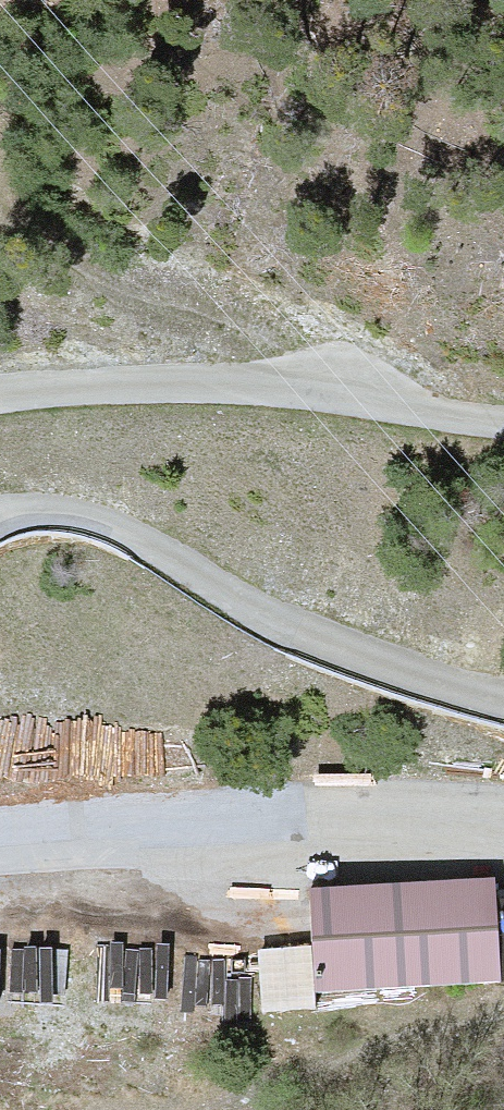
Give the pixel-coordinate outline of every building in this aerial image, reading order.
[(317,886),(320,991),(503,985),(503,879),(317,886)]
